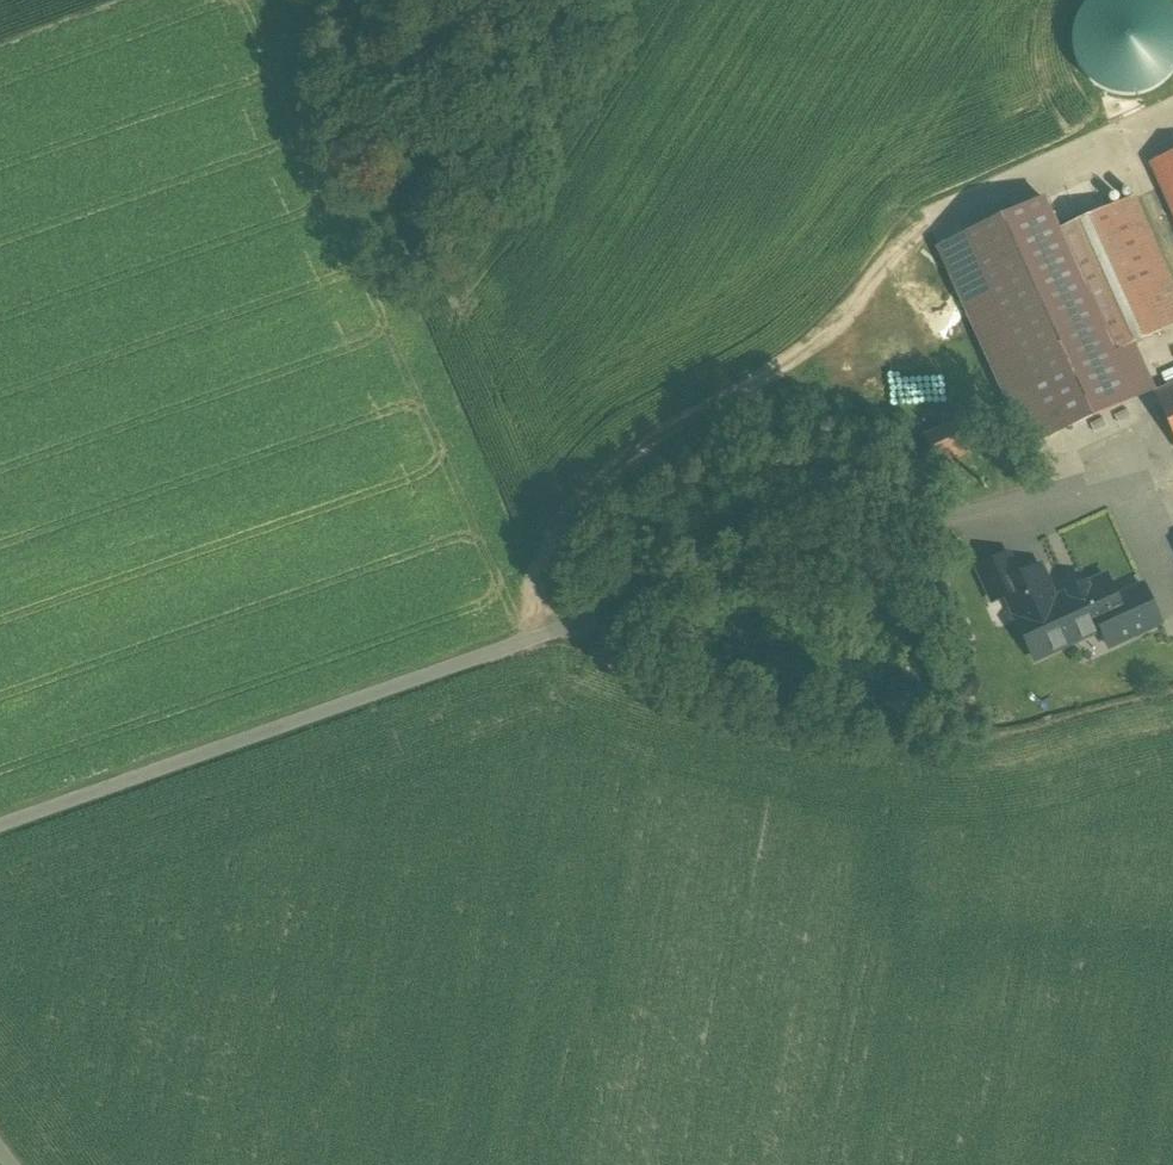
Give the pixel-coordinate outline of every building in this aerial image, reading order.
[(1151,89),(1163,81),(1172,69),(1172,66),(1172,25),(1166,14),(1156,5),(1146,0),(1114,0),(1108,2),(1094,12),(1085,26),(1081,43),(1083,59),(1090,74),(1102,86),(1118,93),(1135,94),(1151,89)] [(1153,147),(1172,192),(1172,137),(1153,147)] [(1139,179),(1061,215),(1116,334),(1172,308),(1172,252),(1139,179)] [(1127,367),(1041,184),(934,234),(1020,417),(1127,367)] [(1151,372),(1172,422),(1172,362),(1151,372)] [(1107,577),(1087,586),(1086,584),(1069,592),(1070,594),(1056,600),(1040,567),(1002,584),(1033,653),(1033,646),(1034,653),(1033,653),(1036,660),(1067,645),(1115,624),(1122,641),(1161,623),(1144,586),(1117,599),(1107,577)]
